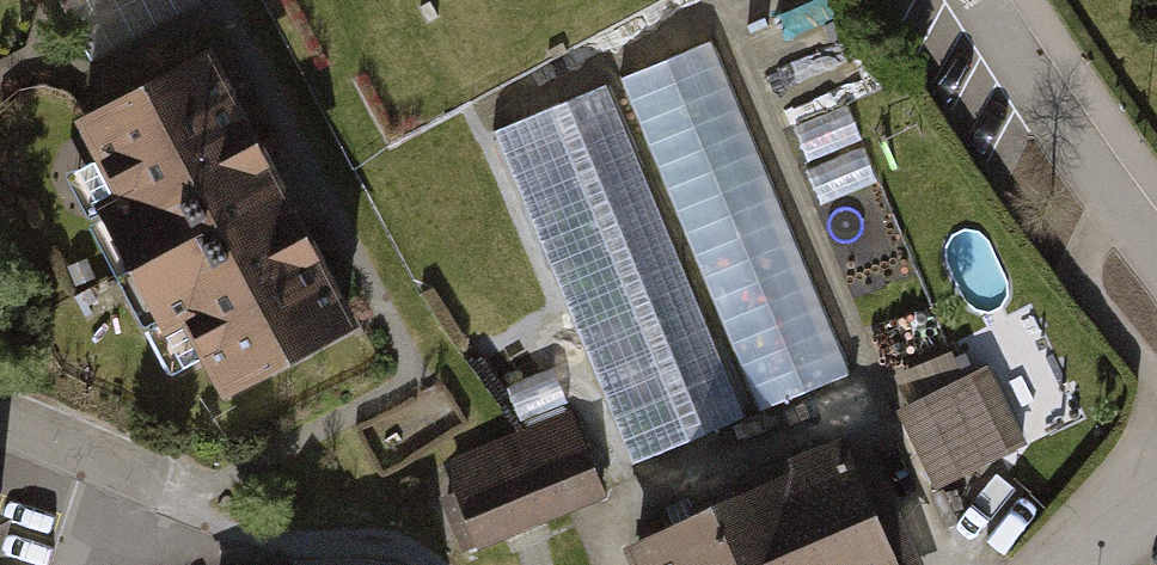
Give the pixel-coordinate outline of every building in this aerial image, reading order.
[(716,45),(628,81),(764,410),(852,373),(716,45)] [(213,57),(71,131),(109,202),(84,215),(173,386),(200,372),(219,408),(359,335),(213,57)] [(607,87),(489,137),(628,468),(748,418),(607,87)] [(939,480),(1028,439),(993,362),(903,402),(939,480)] [(568,418),(460,459),(458,494),(444,499),(464,549),(599,497),(568,418)] [(735,504),(761,564),(908,564),(860,451),(735,504)] [(735,504),(632,547),(640,564),(761,564),(735,504)]
